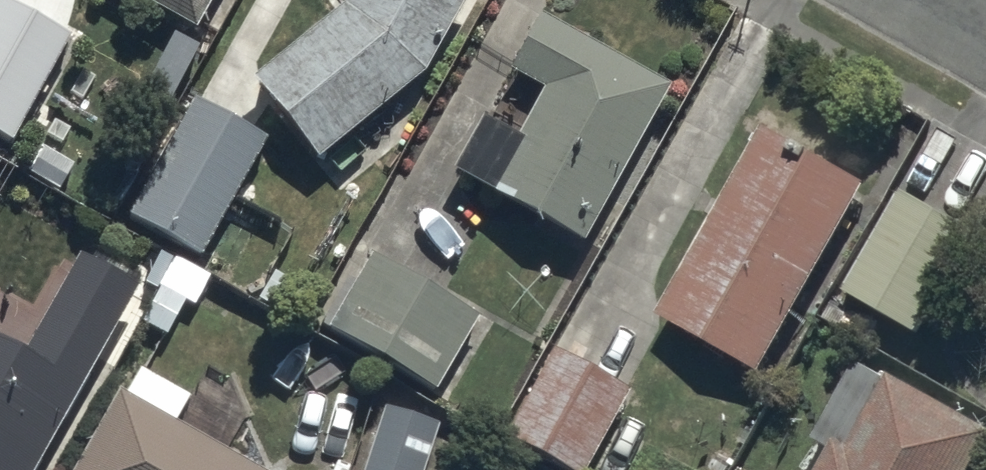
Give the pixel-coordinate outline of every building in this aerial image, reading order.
[(204,28),(219,0),(153,0),(204,28)] [(346,28),(268,94),(328,161),(424,83),(465,0),(360,0),(346,28)] [(0,44),(0,133),(27,147),(86,38),(22,4),(0,44)] [(579,252),(669,95),(545,23),(507,90),(542,110),(518,153),(481,132),(453,181),(579,252)] [(206,109),(146,218),(209,252),(268,143),(206,109)] [(764,147),(664,331),(756,381),(857,197),(764,147)] [(906,196),(847,305),(911,339),(970,230),(906,196)] [(0,337),(0,469),(33,469),(138,283),(82,252),(26,351),(0,337)] [(478,322),(377,264),(338,332),(439,390),(478,322)] [(559,359),(512,441),(562,469),(577,469),(621,394),(559,359)] [(841,462),(836,469),(973,469),(985,445),(985,441),(860,374),(819,450),(841,462)] [(133,412),(101,469),(240,469),(220,459),(241,420),(212,404),(190,443),(133,412)] [(375,469),(419,469),(425,453),(385,440),(375,469)]
